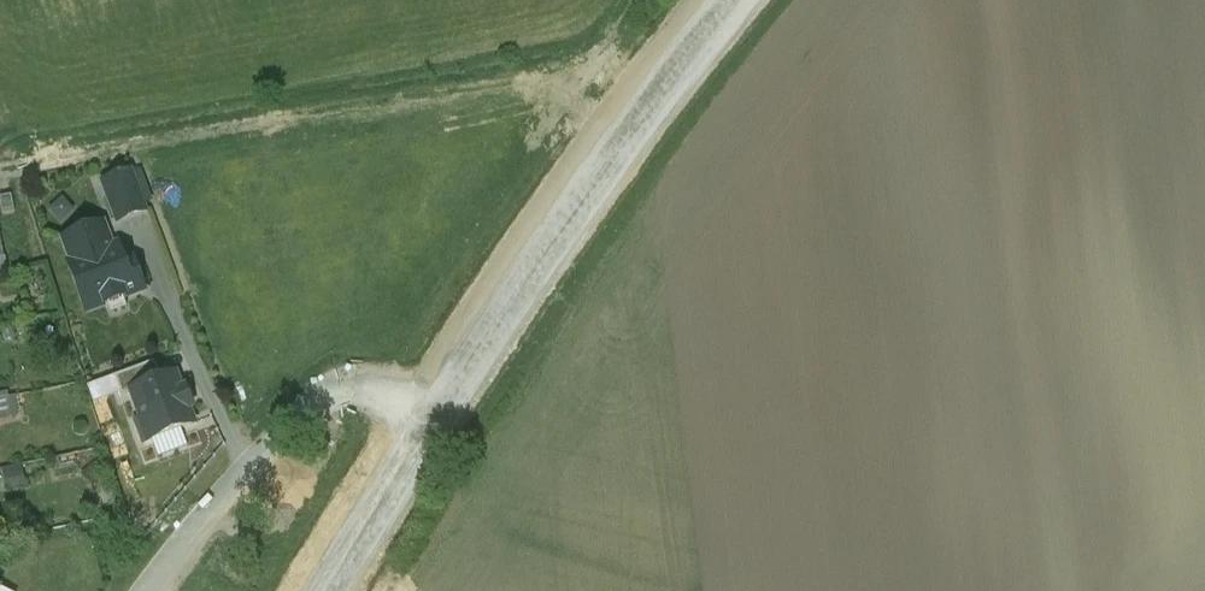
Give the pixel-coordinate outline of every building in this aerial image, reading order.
[(134,173),(104,184),(118,221),(148,210),(134,173)] [(104,225),(65,240),(73,262),(71,263),(88,311),(144,290),(133,261),(124,264),(118,246),(112,248),(104,225)] [(0,259),(0,275),(9,273),(5,258),(0,259)] [(137,424),(144,444),(194,425),(188,410),(193,408),(186,390),(181,392),(175,376),(162,381),(132,392),(133,394),(144,421),(137,424)] [(73,414),(55,419),(59,436),(77,431),(73,414)] [(59,477),(83,474),(80,454),(56,457),(59,477)]
